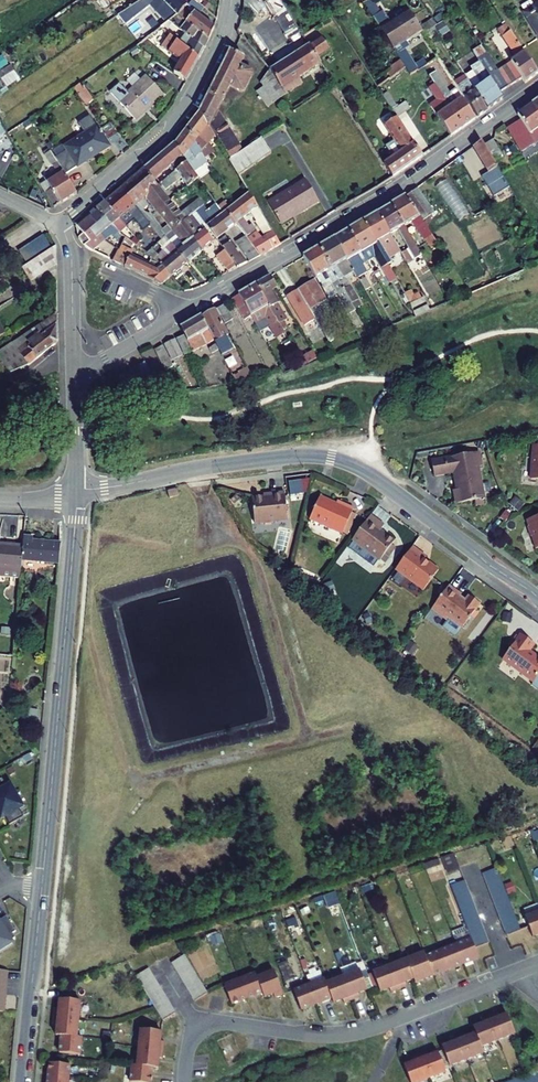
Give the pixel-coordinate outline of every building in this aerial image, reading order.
[(126,24),(150,5),(166,23),(169,21),(177,15),(178,16),(187,5),(182,0),(141,0),(118,15),(124,23),(125,23),(126,24)] [(214,27),(199,15),(204,8),(198,4),(193,0),(188,6),(187,5),(178,16),(198,32),(209,40),(214,27)] [(254,18),(267,3),(270,8),(275,17),(286,11),(279,0),(270,0),(266,1),(265,0),(253,0),(252,1),(251,0),(244,0),(243,7),(254,18)] [(423,60),(415,65),(413,63),(415,62),(410,55),(408,56),(404,50),(409,47),(406,42),(422,32),(419,26),(408,10),(390,22),(383,11),(381,13),(372,0),(369,0),(365,3),(364,3),(401,61),(405,67),(410,75),(418,70),(418,71),(427,65),(423,60)] [(525,12),(534,6),(530,0),(521,6),(525,12)] [(523,12),(537,36),(537,3),(534,6),(525,12),(523,12)] [(290,39),(300,31),(291,17),(286,11),(275,17),(290,39)] [(437,25),(429,13),(424,16),(427,21),(419,26),(422,32),(424,34),(434,27),(437,25)] [(205,48),(209,40),(198,32),(178,16),(177,15),(169,21),(180,30),(185,35),(205,48)] [(165,31),(169,26),(178,33),(180,30),(169,21),(166,23),(160,28),(165,31)] [(436,28),(441,36),(448,32),(443,24),(436,28)] [(497,70),(508,87),(522,79),(525,83),(537,73),(537,72),(505,24),(497,29),(517,58),(497,70)] [(424,34),(427,39),(437,32),(434,27),(424,34)] [(154,33),(157,38),(165,32),(165,31),(160,28),(154,33)] [(182,39),(176,35),(173,39),(199,59),(205,48),(185,35),(182,39)] [(162,46),(181,61),(174,73),(186,81),(199,59),(173,39),(169,36),(162,46)] [(322,37),(309,45),(318,58),(330,50),(322,37)] [(286,95),(303,84),(299,78),(321,63),(318,58),(309,45),(270,70),(286,95)] [(499,93),(508,87),(497,70),(482,47),(473,53),(479,62),(471,68),(473,71),(482,85),(474,90),(487,110),(503,99),(499,93)] [(230,160),(242,151),(237,142),(217,110),(230,85),(241,91),(245,90),(253,73),(252,70),(241,64),(244,57),(230,50),(199,112),(209,127),(209,126),(215,135),(230,160)] [(405,67),(401,61),(394,66),(398,72),(405,67)] [(270,70),(260,83),(263,87),(256,92),(267,107),(286,95),(270,70)] [(473,71),(465,76),(474,90),(482,85),(473,71)] [(437,88),(462,128),(475,119),(456,89),(450,93),(436,72),(429,76),(435,84),(437,88)] [(454,82),(477,117),(487,110),(474,90),(465,76),(465,75),(454,82)] [(119,102),(135,120),(163,94),(146,77),(119,102)] [(74,89),(87,106),(94,100),(81,83),(74,89)] [(437,88),(431,92),(436,101),(429,105),(432,109),(433,109),(450,137),(462,128),(437,88)] [(398,107),(388,92),(382,95),(392,110),(398,107)] [(392,110),(397,117),(410,109),(406,102),(398,107),(392,110)] [(532,105),(517,115),(521,120),(520,120),(535,143),(536,143),(534,141),(537,138),(537,114),(532,105)] [(215,135),(209,126),(209,127),(199,112),(186,128),(195,143),(205,159),(211,155),(206,148),(209,143),(215,135)] [(55,158),(65,174),(95,154),(109,145),(89,114),(78,121),(85,132),(64,145),(67,150),(55,158)] [(393,177),(423,157),(397,117),(383,126),(394,142),(385,147),(393,158),(384,164),(393,177)] [(535,143),(520,120),(506,129),(521,152),(535,143)] [(195,143),(186,128),(174,144),(184,158),(184,157),(187,163),(193,171),(207,161),(205,159),(195,143)] [(230,160),(229,160),(239,175),(271,153),(261,138),(242,151),(230,160)] [(492,160),(501,154),(493,140),(484,145),(492,160)] [(473,147),(489,172),(494,169),(499,177),(502,175),(492,160),(484,145),(481,141),(473,147)] [(211,155),(215,152),(209,143),(206,148),(211,155)] [(184,158),(174,144),(145,169),(154,180),(169,167),(174,173),(187,163),(184,157),(184,158)] [(45,194),(54,208),(77,194),(65,174),(55,158),(51,151),(45,155),(56,171),(44,178),(51,190),(45,194)] [(174,173),(160,183),(165,190),(181,178),(187,186),(199,178),(193,171),(187,163),(174,173)] [(145,169),(121,187),(136,206),(135,207),(150,225),(159,236),(162,239),(165,237),(166,236),(161,231),(148,214),(156,208),(146,195),(158,185),(154,180),(145,169)] [(267,202),(280,223),(300,211),(301,212),(319,201),(306,179),(267,202)] [(449,179),(438,184),(455,221),(466,216),(449,179)] [(158,210),(170,200),(158,185),(146,195),(156,208),(158,210)] [(136,206),(121,187),(105,202),(125,226),(126,227),(129,225),(128,224),(134,219),(144,231),(150,225),(135,207),(136,206)] [(405,196),(422,221),(434,212),(417,188),(405,196)] [(247,216),(251,213),(258,207),(249,193),(238,202),(247,216)] [(404,226),(412,222),(424,240),(425,240),(431,249),(439,244),(422,221),(405,196),(391,204),(404,226)] [(199,200),(181,214),(170,200),(158,210),(169,224),(174,230),(185,220),(192,215),(196,212),(207,226),(223,213),(216,204),(208,210),(199,200)] [(125,226),(105,202),(97,209),(111,226),(118,231),(125,226)] [(236,223),(243,218),(247,216),(238,202),(226,211),(236,223)] [(404,226),(391,204),(377,213),(401,254),(413,274),(418,271),(413,261),(406,250),(408,249),(414,259),(421,255),(404,226)] [(255,223),(260,229),(268,224),(258,207),(251,213),(256,222),(255,223)] [(97,209),(89,216),(97,225),(89,231),(95,238),(98,236),(105,240),(111,235),(113,237),(122,244),(126,238),(118,231),(111,226),(97,209)] [(216,239),(236,223),(226,211),(223,213),(207,226),(209,229),(216,239)] [(204,228),(206,232),(209,229),(207,226),(196,212),(192,215),(202,229),(204,228)] [(363,221),(388,264),(392,262),(390,260),(401,254),(377,213),(363,221)] [(202,229),(192,215),(185,220),(196,234),(192,237),(203,250),(213,241),(206,232),(204,228),(202,229)] [(97,225),(89,216),(77,226),(79,239),(85,247),(92,251),(105,240),(98,236),(95,238),(89,231),(97,225)] [(247,238),(256,231),(252,225),(249,227),(243,218),(236,223),(238,227),(247,238)] [(169,241),(175,235),(177,238),(184,247),(178,252),(188,263),(203,250),(192,237),(196,234),(185,220),(174,230),(166,236),(165,237),(169,241)] [(375,256),(388,279),(390,277),(394,275),(388,264),(363,221),(349,230),(362,252),(369,247),(375,256)] [(174,230),(169,224),(161,231),(166,236),(174,230)] [(280,244),(268,224),(260,229),(265,237),(272,249),(280,244)] [(250,261),(261,256),(247,238),(238,227),(231,232),(239,243),(238,244),(250,261)] [(362,252),(349,230),(335,238),(354,271),(356,274),(358,278),(367,272),(362,264),(357,255),(362,252)] [(261,256),(272,249),(265,237),(262,239),(256,231),(247,238),(261,256)] [(45,251),(51,247),(43,235),(37,239),(45,251)] [(140,242),(133,236),(130,241),(137,246),(140,242)] [(162,239),(159,236),(142,251),(146,254),(151,248),(157,243),(162,239)] [(237,268),(247,263),(227,236),(219,242),(225,251),(234,264),(235,265),(237,268)] [(157,243),(162,248),(169,241),(165,237),(162,239),(157,243)] [(171,243),(178,252),(184,247),(177,238),(171,243)] [(354,271),(335,238),(319,247),(355,309),(362,305),(358,300),(359,299),(347,280),(346,280),(344,277),(354,271)] [(45,251),(37,239),(31,243),(39,255),(45,251)] [(33,259),(39,255),(31,243),(25,247),(33,259)] [(162,266),(171,276),(188,263),(178,252),(171,243),(158,256),(154,260),(162,266)] [(41,255),(50,269),(56,264),(56,246),(41,255)] [(130,255),(132,252),(121,246),(119,250),(118,249),(113,261),(161,284),(171,276),(162,266),(154,260),(152,259),(148,265),(130,255)] [(33,259),(25,247),(19,251),(27,263),(33,259)] [(323,289),(332,284),(337,293),(349,314),(356,310),(355,309),(319,247),(303,256),(323,289)] [(367,261),(375,256),(369,247),(362,252),(367,261)] [(151,248),(146,254),(152,259),(154,260),(158,256),(151,248)] [(406,250),(413,261),(414,259),(408,249),(406,250)] [(225,251),(217,256),(226,269),(234,264),(225,251)] [(357,255),(362,264),(367,261),(362,252),(357,255)] [(35,260),(44,273),(50,269),(41,255),(35,260)] [(37,277),(44,273),(35,260),(29,264),(37,277)] [(22,268),(31,281),(37,277),(29,264),(22,268)] [(344,277),(346,280),(347,280),(356,274),(354,271),(344,277)] [(390,277),(407,306),(410,303),(405,293),(394,275),(390,277)] [(279,324),(287,319),(284,313),(286,312),(273,290),(277,288),(270,276),(256,284),(279,324)] [(365,290),(370,287),(365,279),(360,282),(365,290)] [(317,305),(326,300),(314,280),(298,289),(325,335),(328,343),(334,340),(327,327),(328,327),(317,305)] [(268,323),(276,337),(284,333),(279,324),(256,284),(238,295),(250,315),(250,316),(260,310),(268,323)] [(328,299),(337,293),(332,284),(323,289),(328,299)] [(286,296),(305,326),(315,320),(297,290),(286,296)] [(418,292),(414,295),(411,290),(405,293),(410,303),(411,304),(422,299),(418,292)] [(232,299),(244,319),(250,315),(238,295),(232,299)] [(426,302),(424,298),(422,299),(411,304),(412,309),(426,302)] [(225,324),(232,320),(224,305),(217,309),(225,324)] [(429,310),(427,305),(413,312),(415,315),(417,316),(429,310)] [(221,355),(232,349),(225,337),(228,336),(214,310),(201,317),(214,341),(216,345),(219,350),(221,355)] [(258,329),(268,323),(260,310),(250,316),(258,329)] [(43,323),(46,327),(39,334),(41,336),(20,354),(12,343),(0,351),(0,360),(10,373),(29,365),(55,344),(57,340),(56,314),(43,323)] [(193,352),(214,341),(201,317),(180,328),(184,335),(192,351),(193,352)] [(46,327),(43,323),(12,343),(20,354),(41,336),(39,334),(46,327)] [(312,333),(309,328),(303,331),(306,337),(312,333)] [(192,351),(184,335),(176,339),(184,355),(192,351)] [(164,344),(172,360),(182,355),(175,339),(164,344)] [(209,348),(211,354),(219,350),(216,345),(209,348)] [(155,350),(165,370),(173,366),(162,346),(155,350)] [(138,366),(146,379),(152,375),(145,362),(138,366)] [(132,370),(139,383),(146,379),(138,366),(132,370)] [(234,379),(249,371),(248,368),(232,376),(234,379)] [(125,374),(133,387),(139,383),(132,370),(125,374)] [(234,379),(235,382),(253,379),(249,371),(234,379)] [(119,378),(126,390),(133,387),(125,374),(119,378)] [(485,498),(479,467),(482,466),(479,452),(431,461),(434,476),(453,473),(456,490),(453,490),(456,504),(475,500),(483,499),(485,498)] [(179,496),(177,489),(167,491),(169,498),(179,496)] [(242,494),(238,491),(234,497),(238,500),(242,494)] [(288,520),(284,492),(270,494),(270,496),(252,499),(255,524),(288,520)] [(484,505),(483,499),(475,500),(476,507),(484,505)] [(510,507),(519,512),(521,508),(513,503),(510,507)] [(501,518),(505,521),(510,514),(506,511),(501,518)] [(356,515),(352,513),(343,533),(347,535),(356,515)] [(384,526),(370,516),(352,540),(384,564),(388,558),(384,555),(391,545),(394,541),(380,531),(384,526)] [(527,520),(529,527),(528,527),(531,537),(532,537),(536,549),(537,548),(537,517),(527,520)] [(59,563),(61,543),(33,541),(33,538),(23,537),(22,548),(21,560),(59,563)] [(396,548),(391,545),(384,555),(388,558),(396,548)] [(22,548),(0,546),(0,567),(21,569),(21,560),(22,548)] [(425,557),(412,547),(395,570),(423,590),(438,570),(428,562),(428,563),(423,560),(425,557)] [(20,578),(21,569),(0,567),(0,576),(20,578)] [(332,582),(324,585),(327,592),(335,589),(332,582)] [(461,596),(448,586),(431,610),(446,620),(448,617),(462,628),(480,604),(468,595),(464,601),(459,597),(461,596)] [(366,624),(372,621),(369,613),(363,616),(366,624)] [(534,644),(521,635),(519,637),(514,644),(503,660),(521,673),(535,655),(529,651),(534,644)] [(511,642),(514,644),(519,637),(516,635),(511,642)] [(412,655),(418,647),(411,642),(405,649),(412,655)] [(535,655),(521,673),(533,682),(537,676),(537,657),(535,655)] [(24,711),(23,723),(34,724),(35,712),(24,711)] [(0,779),(0,817),(0,818),(4,816),(9,824),(23,816),(18,808),(22,806),(10,784),(6,786),(1,778),(0,779)] [(497,868),(483,874),(485,881),(499,875),(497,868)] [(502,882),(499,875),(485,881),(488,887),(502,882)] [(465,881),(451,886),(453,893),(467,887),(465,881)] [(505,889),(502,882),(488,887),(491,894),(505,889)] [(508,895),(515,892),(512,883),(505,886),(508,895)] [(470,894),(467,887),(453,893),(456,900),(470,894)] [(507,896),(505,889),(491,894),(494,901),(507,896)] [(473,901),(470,894),(456,900),(459,907),(473,901)] [(510,903),(507,896),(494,901),(496,908),(510,903)] [(329,905),(337,903),(335,897),(327,900),(329,905)] [(475,908),(473,901),(459,907),(461,914),(475,908)] [(513,910),(510,903),(496,908),(499,915),(513,910)] [(464,921),(478,915),(475,908),(461,914),(464,921)] [(515,917),(513,910),(499,915),(502,922),(515,917)] [(525,918),(532,937),(537,935),(537,913),(525,918)] [(481,922),(478,915),(464,921),(467,928),(481,922)] [(12,944),(10,942),(15,939),(12,935),(16,933),(7,917),(0,921),(0,951),(12,944)] [(518,924),(515,917),(502,922),(504,929),(518,924)] [(484,929),(481,922),(467,928),(470,935),(484,929)] [(518,924),(504,929),(507,936),(521,931),(518,924)] [(486,936),(484,929),(470,935),(471,939),(472,942),(486,936)] [(486,936),(472,942),(475,949),(489,943),(486,936)] [(471,939),(456,944),(464,964),(479,958),(475,949),(472,942),(471,939)] [(456,944),(441,950),(448,970),(464,964),(456,944)] [(441,950),(425,956),(433,976),(448,970),(441,950)] [(424,952),(406,959),(414,979),(415,983),(433,976),(425,956),(424,952)] [(171,963),(175,969),(188,962),(184,955),(171,963)] [(405,983),(414,979),(406,959),(389,966),(399,989),(406,986),(405,983)] [(290,980),(297,977),(290,960),(283,963),(290,980)] [(179,976),(192,968),(188,962),(175,969),(179,976)] [(391,992),(399,989),(389,966),(372,972),(380,992),(389,989),(391,992)] [(139,983),(152,975),(148,968),(135,976),(139,983)] [(183,982),(196,974),(192,968),(179,976),(183,982)] [(368,990),(360,970),(343,977),(352,1000),(360,997),(358,994),(368,990)] [(256,977),(262,993),(264,997),(273,994),(275,997),(283,994),(274,971),(256,977)] [(114,983),(118,978),(111,973),(107,978),(114,983)] [(247,999),(262,993),(256,977),(255,973),(239,979),(247,999)] [(187,988),(200,981),(196,974),(183,982),(187,988)] [(143,989),(156,981),(152,975),(139,983),(143,989)] [(343,977),(326,983),(332,998),(334,1003),(343,1000),(344,1003),(352,1000),(343,977)] [(232,1005),(247,999),(239,979),(224,984),(232,1005)] [(324,979),(309,985),(316,1004),(332,998),(326,983),(324,979)] [(147,995),(160,988),(156,981),(143,989),(147,995)] [(191,995),(204,987),(200,981),(187,988),(191,995)] [(301,1010),(316,1004),(309,985),(293,990),(301,1010)] [(191,995),(195,1001),(208,993),(204,987),(191,995)] [(151,1002),(164,994),(160,988),(147,995),(151,1002)] [(155,1008),(168,1000),(164,994),(151,1002),(155,1008)] [(80,1001),(59,999),(58,1009),(54,1009),(53,1017),(78,1019),(80,1001)] [(159,1014),(172,1007),(168,1000),(155,1008),(159,1014)] [(159,1014),(163,1021),(176,1013),(172,1007),(159,1014)] [(515,1034),(507,1014),(498,1018),(497,1014),(489,1017),(498,1041),(515,1034)] [(57,1026),(56,1036),(60,1036),(77,1038),(78,1019),(53,1017),(52,1025),(57,1026)] [(483,1024),(473,1027),(476,1034),(481,1047),(498,1041),(489,1017),(481,1020),(483,1024)] [(160,1042),(161,1032),(140,1030),(138,1048),(163,1050),(164,1042),(160,1042)] [(481,1047),(476,1034),(466,1037),(465,1033),(457,1036),(466,1060),(483,1053),(481,1047)] [(80,1055),(82,1038),(77,1038),(60,1036),(59,1053),(80,1055)] [(451,1043),(442,1047),(450,1066),(466,1060),(457,1036),(450,1039),(451,1043)] [(153,1068),(157,1068),(158,1058),(162,1059),(163,1050),(138,1048),(136,1066),(153,1068)] [(446,1072),(438,1052),(429,1056),(427,1052),(420,1055),(429,1079),(446,1072)] [(404,1066),(410,1081),(420,1081),(429,1079),(420,1055),(412,1058),(413,1062),(404,1066)] [(70,1065),(49,1063),(47,1080),(68,1081),(70,1065)] [(153,1068),(136,1066),(131,1066),(130,1081),(151,1081),(153,1068)] [(520,1069),(514,1072),(516,1077),(522,1075),(520,1069)] [(529,1081),(537,1081),(533,1072),(526,1075),(529,1081)]
